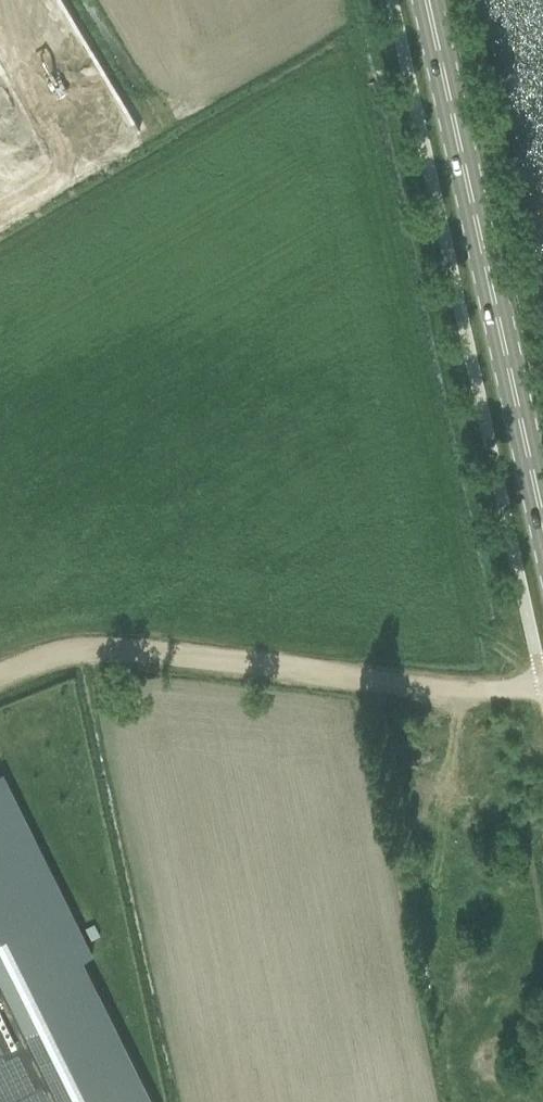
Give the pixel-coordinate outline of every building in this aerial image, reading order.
[(21,197),(20,196),(66,170),(0,55),(0,209),(21,197)] [(82,958),(92,953),(88,944),(80,929),(3,773),(0,774),(0,1101),(153,1101),(82,958)]
